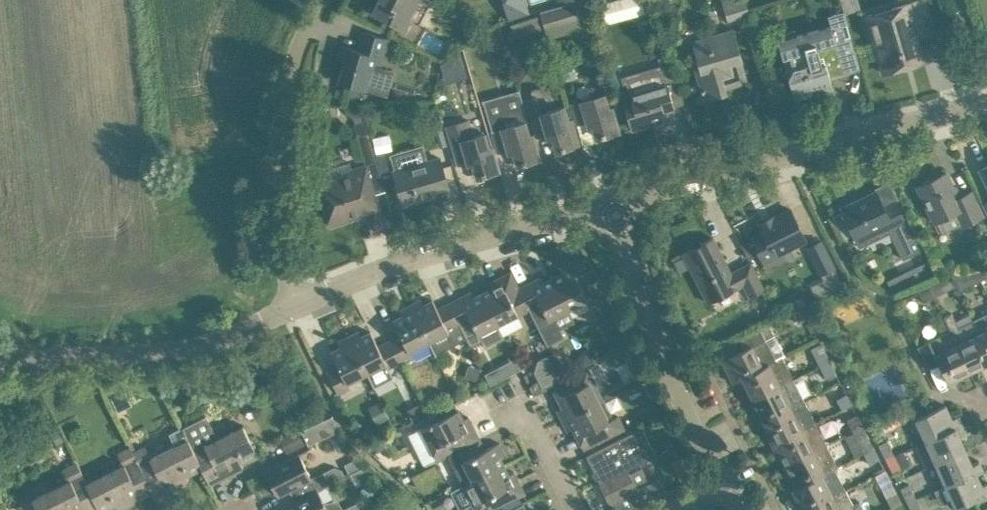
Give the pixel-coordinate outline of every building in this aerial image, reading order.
[(407,17),(416,0),(379,0),(373,12),(395,23),(405,30),(411,19),(407,17)] [(509,20),(530,14),(529,13),(525,0),(503,0),(509,20)] [(563,21),(585,14),(581,0),(577,0),(541,11),(545,26),(563,21)] [(645,12),(642,0),(612,0),(601,3),(607,23),(645,12)] [(750,14),(746,0),(723,0),(722,0),(728,21),(750,14)] [(858,0),(841,0),(845,13),(860,9),(858,0)] [(867,15),(883,72),(925,60),(908,3),(867,15)] [(790,55),(793,67),(794,67),(789,76),(793,92),(794,92),(795,97),(804,95),(812,93),(811,90),(832,84),(829,74),(827,68),(827,67),(826,66),(825,65),(824,65),(823,64),(821,64),(819,57),(838,52),(843,70),(858,65),(859,68),(860,67),(844,11),(843,11),(846,21),(832,25),(778,40),(783,57),(790,55)] [(542,28),(537,14),(511,23),(514,38),(542,28)] [(697,57),(692,58),(704,100),(727,93),(724,83),(730,82),(731,87),(747,82),(749,82),(733,28),(706,37),(707,42),(694,46),(697,57)] [(499,30),(483,37),(487,45),(497,49),(506,46),(499,30)] [(347,52),(338,81),(367,90),(377,59),(381,60),(388,38),(364,31),(358,49),(341,44),(339,50),(347,52)] [(660,56),(622,67),(630,95),(634,108),(626,110),(631,129),(666,119),(663,109),(674,106),(665,75),(660,56)] [(555,108),(550,92),(547,89),(542,87),(538,87),(531,89),(532,91),(530,92),(532,96),(524,98),(529,115),(531,115),(536,130),(545,127),(548,136),(553,135),(557,149),(579,143),(572,118),(569,119),(565,105),(555,108)] [(619,131),(612,106),(609,107),(605,93),(572,103),(576,118),(586,116),(588,124),(593,123),(597,137),(619,131)] [(352,215),(379,207),(375,194),(385,191),(384,185),(379,170),(364,120),(352,123),(365,165),(352,169),(353,173),(323,182),(330,205),(325,206),(330,226),(353,219),(352,215)] [(525,121),(492,130),(497,146),(506,143),(509,152),(514,150),(518,165),(540,158),(533,133),(529,134),(525,121)] [(468,124),(448,129),(456,158),(466,155),(469,164),(473,162),(478,176),(500,170),(492,145),(489,146),(485,132),(471,136),(468,124)] [(448,185),(440,157),(393,170),(397,184),(394,185),(393,187),(396,198),(399,200),(402,199),(403,204),(426,197),(425,192),(448,185)] [(389,167),(379,170),(384,185),(394,182),(389,167)] [(946,171),(917,185),(928,207),(935,222),(937,221),(955,212),(961,223),(962,225),(983,215),(979,207),(972,191),(958,197),(946,171)] [(857,201),(841,208),(842,211),(847,221),(854,236),(874,226),(879,237),(895,229),(901,244),(897,246),(903,258),(924,248),(910,221),(907,223),(896,200),(884,206),(877,191),(867,196),(868,198),(858,203),(857,201)] [(764,260),(805,239),(790,209),(775,217),(774,216),(759,223),(762,229),(751,234),(764,260)] [(751,262),(731,272),(713,237),(683,252),(708,302),(744,284),(750,297),(764,290),(751,262)] [(835,266),(834,265),(822,240),(808,247),(821,273),(835,266)] [(554,276),(569,308),(588,298),(591,305),(603,299),(581,256),(559,267),(562,272),(554,276)] [(928,261),(915,267),(920,278),(933,272),(928,261)] [(980,279),(986,276),(986,264),(975,270),(980,279)] [(975,270),(965,275),(969,284),(980,279),(975,270)] [(530,309),(519,288),(511,271),(489,283),(491,288),(482,292),(498,324),(518,314),(518,315),(530,309)] [(569,308),(554,276),(544,282),(541,277),(519,288),(530,309),(548,343),(564,335),(556,320),(553,322),(551,317),(569,308)] [(934,295),(945,290),(941,280),(930,286),(934,295)] [(923,300),(934,295),(930,286),(919,291),(923,300)] [(465,338),(469,346),(470,346),(482,340),(483,342),(485,346),(504,336),(503,334),(503,332),(498,324),(482,292),(473,297),(471,292),(448,303),(465,338)] [(803,295),(790,301),(793,309),(806,303),(803,295)] [(465,338),(448,303),(437,309),(433,299),(423,304),(421,299),(410,304),(428,341),(435,353),(465,338)] [(409,350),(428,341),(410,304),(400,310),(403,315),(393,319),(401,334),(389,341),(399,362),(412,355),(409,350)] [(798,321),(807,316),(802,306),(793,311),(798,321)] [(973,319),(959,325),(953,311),(944,316),(951,330),(970,370),(986,362),(986,350),(973,319)] [(973,319),(986,350),(986,312),(973,319)] [(742,376),(776,358),(767,338),(775,334),(769,322),(739,337),(744,348),(722,359),(729,373),(732,372),(737,380),(743,377),(742,376)] [(359,330),(349,336),(367,372),(374,387),(394,377),(389,367),(399,362),(389,341),(378,346),(371,331),(361,336),(359,330)] [(948,381),(970,370),(951,330),(918,346),(928,367),(939,362),(948,381)] [(347,382),(367,372),(349,336),(338,341),(340,346),(331,351),(339,366),(328,371),(339,393),(350,387),(347,382)] [(821,366),(830,361),(821,343),(811,348),(821,366)] [(580,355),(578,360),(581,367),(593,361),(587,351),(580,355)] [(534,371),(543,388),(563,378),(550,353),(538,359),(534,371)] [(794,379),(782,355),(776,358),(742,376),(743,377),(754,399),(794,379)] [(826,375),(835,370),(830,361),(821,366),(826,375)] [(631,368),(629,369),(635,380),(645,374),(640,364),(631,368)] [(563,420),(605,399),(588,367),(552,385),(562,406),(557,409),(563,420)] [(765,420),(805,400),(794,379),(754,399),(751,401),(757,414),(761,413),(765,420)] [(842,408),(851,403),(846,393),(837,397),(842,408)] [(605,399),(563,420),(568,430),(573,427),(584,449),(624,428),(618,415),(614,417),(605,399)] [(816,421),(805,400),(765,420),(768,428),(766,430),(772,443),(816,421)] [(653,404),(650,410),(653,416),(659,416),(663,411),(660,404),(653,404)] [(926,440),(963,423),(959,415),(952,418),(946,404),(916,418),(926,440)] [(421,428),(409,434),(424,463),(425,463),(426,465),(437,460),(459,449),(458,449),(480,438),(468,416),(463,418),(459,409),(421,428)] [(854,430),(863,426),(857,414),(848,419),(854,430)] [(243,425),(218,438),(206,415),(181,427),(201,467),(209,483),(236,469),(234,465),(257,453),(243,425)] [(827,443),(816,421),(772,443),(773,444),(776,443),(779,450),(777,452),(783,465),(827,443)] [(936,463),(966,449),(960,436),(967,433),(963,423),(926,440),(936,463)] [(313,424),(301,429),(308,444),(320,439),(313,425),(313,424)] [(859,441),(868,437),(863,426),(854,430),(859,441)] [(180,478),(201,467),(181,427),(169,434),(175,445),(151,457),(146,446),(134,452),(152,491),(155,496),(182,482),(180,478)] [(630,473),(628,469),(656,455),(642,427),(587,455),(601,483),(600,483),(610,503),(611,502),(615,509),(631,509),(666,492),(660,482),(651,487),(649,482),(637,488),(635,485),(648,478),(643,467),(630,473)] [(57,428),(50,431),(55,442),(63,439),(57,428)] [(306,444),(298,428),(280,438),(288,454),(306,444)] [(464,460),(453,465),(459,477),(463,485),(505,465),(500,455),(505,453),(499,442),(485,449),(480,438),(458,449),(459,449),(464,460)] [(886,459),(895,454),(887,439),(878,444),(886,459)] [(383,440),(374,445),(378,451),(386,447),(383,440)] [(838,466),(827,443),(783,465),(790,479),(794,478),(797,485),(794,487),(795,488),(835,467),(838,466)] [(134,452),(131,447),(118,453),(124,465),(88,483),(87,483),(98,507),(100,509),(103,509),(124,500),(126,504),(152,491),(134,452)] [(870,463),(879,459),(874,448),(865,452),(870,463)] [(946,486),(976,472),(984,469),(979,460),(972,463),(966,449),(936,463),(946,486)] [(299,453),(265,470),(278,496),(290,490),(303,483),(308,493),(317,489),(330,483),(345,475),(342,469),(334,466),(324,471),(311,478),(310,476),(299,453)] [(895,454),(886,459),(893,473),(902,469),(895,454)] [(98,507),(87,483),(88,483),(77,462),(64,468),(70,480),(33,499),(34,501),(30,504),(29,506),(31,509),(91,509),(98,507)] [(435,463),(411,474),(417,485),(440,473),(435,463)] [(463,485),(476,509),(490,509),(525,493),(514,471),(509,473),(505,465),(463,485)] [(846,489),(835,467),(795,488),(806,509),(846,489)] [(979,479),(976,472),(946,486),(956,508),(986,494),(986,483),(982,485),(979,479)] [(908,502),(917,498),(910,483),(901,487),(908,502)] [(354,503),(343,509),(342,507),(338,509),(334,500),(324,502),(317,489),(308,493),(308,494),(295,500),(283,506),(285,509),(357,509),(354,503)] [(848,493),(846,489),(806,509),(864,509),(859,501),(853,504),(848,493)] [(892,507),(902,502),(896,491),(886,496),(892,507)] [(917,498),(908,502),(913,509),(923,509),(917,498)]
